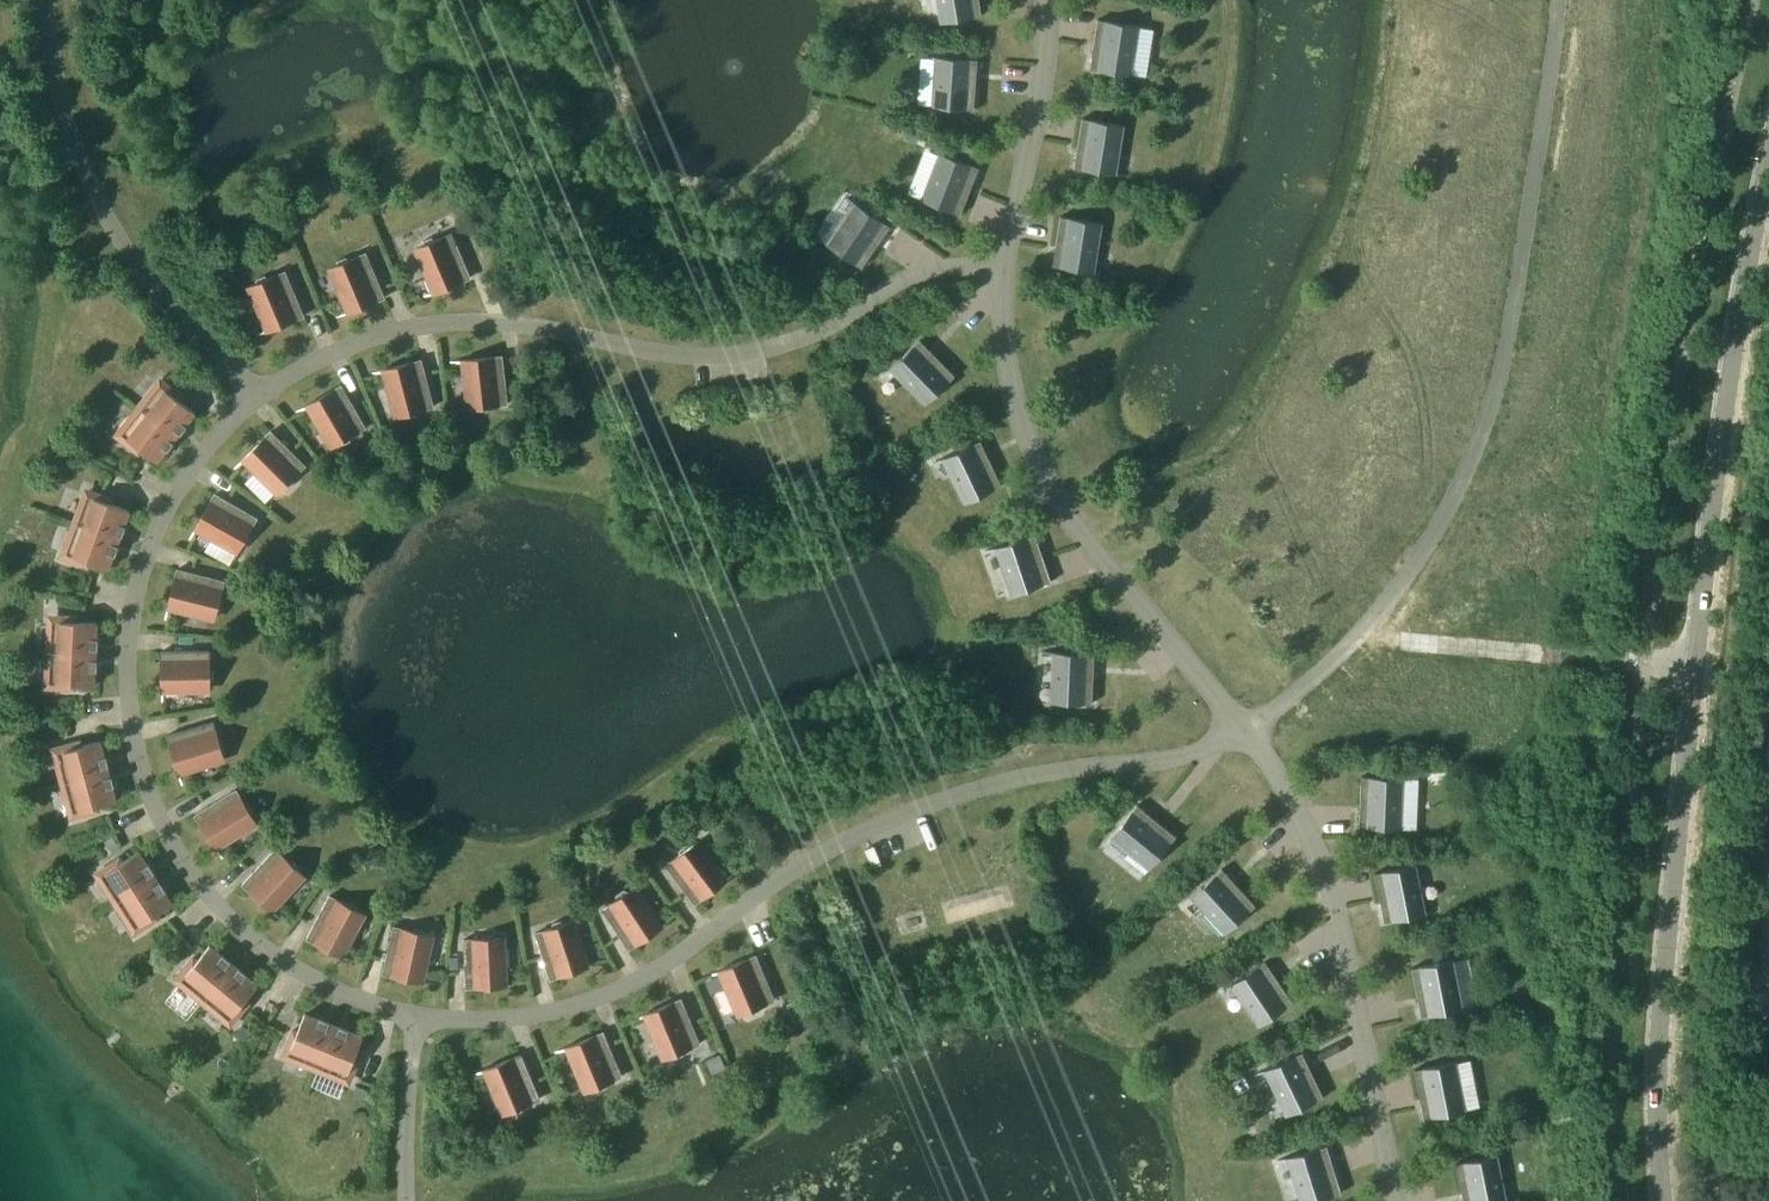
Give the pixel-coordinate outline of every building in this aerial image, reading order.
[(982,16),(979,0),(941,0),(944,21),(940,21),(940,23),(982,16)] [(1140,26),(1098,19),(1090,69),(1141,77),(1142,75),(1128,73),(1135,27),(1139,27),(1140,26)] [(932,106),(974,109),(977,59),(925,56),(925,57),(939,58),(936,105),(932,105),(932,106)] [(1119,90),(1127,91),(1128,81),(1121,80),(1119,90)] [(1124,125),(1082,118),(1074,168),(1126,176),(1126,174),(1112,172),(1120,126),(1124,126),(1124,125)] [(961,215),(973,181),(979,168),(930,149),(930,151),(943,156),(926,200),(922,198),(921,199),(961,215)] [(827,244),(862,268),(890,226),(847,197),(846,199),(858,206),(831,246),(828,243),(827,244)] [(1103,223),(1061,216),(1053,266),(1104,274),(1104,272),(1090,270),(1098,224),(1102,224),(1103,223)] [(471,277),(452,232),(436,239),(433,236),(424,240),(423,245),(418,247),(436,290),(422,296),(423,297),(471,277)] [(332,267),(350,310),(337,315),(337,317),(385,297),(367,252),(351,259),(347,256),(338,260),(337,265),(332,267)] [(257,278),(257,283),(251,286),(269,329),(256,334),(256,336),(305,315),(286,271),(270,278),(266,274),(257,278)] [(165,349),(173,343),(168,338),(161,344),(165,349)] [(925,405),(955,375),(920,340),(883,376),(884,377),(894,367),(927,401),(924,404),(925,405)] [(470,408),(476,407),(479,411),(489,410),(491,406),(508,404),(503,356),(451,362),(451,363),(466,361),(470,408)] [(398,416),(403,414),(407,418),(416,416),(417,411),(434,406),(422,360),(372,373),(372,374),(386,371),(398,416)] [(143,411),(177,437),(196,412),(181,400),(184,396),(170,385),(167,389),(163,386),(143,411)] [(298,412),(310,405),(333,446),(338,443),(343,445),(351,441),(351,436),(366,427),(342,385),(297,411),(298,412)] [(157,461),(177,437),(143,411),(124,435),(128,438),(125,442),(139,453),(142,449),(157,461)] [(236,469),(246,459),(279,492),(283,488),(288,489),(295,482),(293,477),(306,465),(272,431),(235,468),(236,469)] [(964,504),(1002,485),(980,440),(933,463),(934,464),(947,458),(967,501),(963,503),(964,504)] [(80,525),(120,539),(130,510),(112,503),(114,498),(97,492),(96,497),(91,495),(80,525)] [(191,540),(198,527),(239,550),(241,545),(247,545),(251,537),(249,532),(257,517),(215,494),(190,539),(191,540)] [(109,569),(120,539),(80,525),(69,554),(74,556),(72,561),(89,567),(90,562),(109,569)] [(1011,595),(1051,582),(1035,534),(986,551),(986,552),(999,548),(1015,592),(1010,594),(1011,595)] [(224,601),(220,598),(225,581),(178,569),(165,619),(167,620),(170,606),(215,617),(217,612),(222,610),(224,601)] [(54,652),(96,654),(98,622),(78,621),(79,616),(61,615),(61,621),(56,620),(54,652)] [(214,670),(210,668),(210,650),(162,651),(163,704),(164,703),(164,689),(210,688),(210,683),(215,680),(214,670)] [(1050,702),(1092,704),(1094,653),(1042,651),(1042,653),(1056,653),(1054,700),(1050,700),(1050,702)] [(95,685),(96,654),(54,652),(53,683),(58,683),(58,688),(75,689),(76,684),(95,685)] [(51,705),(44,706),(45,716),(53,715),(52,707),(51,705)] [(224,758),(223,753),(226,749),(224,739),(219,738),(214,722),(168,735),(182,785),(184,785),(180,771),(224,758)] [(68,781),(109,771),(101,740),(82,745),(81,740),(64,745),(65,750),(60,751),(68,781)] [(117,801),(109,771),(68,781),(77,812),(81,810),(83,815),(100,811),(98,806),(117,801)] [(1404,778),(1361,776),(1359,827),(1411,829),(1411,827),(1397,827),(1399,779),(1404,780),(1404,778)] [(195,815),(215,847),(223,859),(224,858),(217,846),(256,822),(253,817),(256,812),(250,804),(245,804),(236,789),(195,815)] [(1096,815),(1103,808),(1098,804),(1091,811),(1096,815)] [(1149,869),(1176,836),(1137,805),(1104,845),(1105,846),(1114,835),(1151,865),(1148,868),(1149,869)] [(120,850),(113,836),(108,839),(104,841),(108,847),(110,850),(112,854),(120,850)] [(680,855),(666,865),(695,904),(737,873),(736,871),(724,880),(696,843),(692,846),(687,844),(679,850),(680,855)] [(282,918),(272,909),(303,874),(299,871),(300,866),(293,859),(288,861),(275,849),(243,884),(281,920),(282,918)] [(156,877),(139,851),(123,861),(120,857),(105,866),(108,871),(104,873),(121,900),(156,877)] [(1416,865),(1375,873),(1385,922),(1435,912),(1435,910),(1421,913),(1412,867),(1417,866),(1416,865)] [(1224,934),(1256,905),(1222,868),(1183,903),(1184,904),(1195,895),(1227,930),(1223,933),(1224,934)] [(157,914),(173,903),(156,877),(121,900),(138,926),(142,923),(145,928),(159,918),(157,914)] [(1183,895),(1189,890),(1182,883),(1177,887),(1183,895)] [(617,899),(602,909),(629,949),(672,920),(672,919),(660,927),(634,888),(629,891),(625,889),(616,894),(617,899)] [(346,946),(363,913),(358,911),(358,905),(349,901),(345,904),(330,896),(307,938),(353,962),(354,961),(342,954),(346,946)] [(1763,905),(1757,971),(1768,972),(1768,906),(1763,905)] [(552,928),(535,933),(550,979),(600,963),(599,962),(586,966),(572,922),(566,923),(562,920),(553,923),(552,928)] [(411,930),(394,927),(384,973),(435,985),(435,983),(421,980),(431,935),(426,934),(424,929),(414,926),(411,930)] [(482,939),(464,940),(467,988),(519,985),(519,983),(504,984),(502,938),(497,938),(494,934),(484,934),(482,939)] [(208,998),(234,965),(210,945),(198,960),(194,957),(182,970),(186,974),(183,977),(208,998)] [(740,1014),(746,1012),(750,1015),(759,1011),(759,1006),(775,1000),(757,955),(708,976),(709,977),(722,972),(740,1014)] [(1453,959),(1412,968),(1421,1017),(1472,1007),(1472,1005),(1458,1008),(1449,962),(1454,961),(1453,959)] [(1258,1026),(1293,1003),(1265,961),(1222,990),(1223,991),(1234,984),(1261,1023),(1257,1025),(1258,1026)] [(258,985),(235,966),(234,965),(208,998),(231,1017),(234,1013),(239,1017),(250,1003),(246,1000),(258,985)] [(809,1016),(801,998),(787,1004),(795,1022),(809,1016)] [(682,999),(634,1019),(634,1021),(647,1015),(665,1058),(671,1056),(675,1059),(684,1055),(684,1050),(700,1043),(682,999)] [(1500,1020),(1498,1009),(1481,1012),(1483,1023),(1500,1020)] [(319,1064),(335,1025),(305,1013),(298,1031),(293,1029),(287,1045),(291,1047),(290,1052),(319,1064)] [(356,1055),(363,1036),(335,1025),(319,1064),(347,1075),(349,1071),(354,1073),(361,1057),(356,1055)] [(588,1091),(593,1089),(597,1092),(606,1088),(606,1083),(623,1076),(604,1032),(556,1052),(556,1054),(570,1048),(588,1091)] [(269,1043),(260,1039),(257,1045),(267,1049),(269,1043)] [(1285,1115),(1324,1097),(1302,1052),(1255,1074),(1256,1076),(1268,1070),(1289,1112),(1285,1114),(1285,1115)] [(505,1113),(511,1111),(514,1114),(523,1110),(524,1106),(540,1099),(521,1054),(473,1075),(474,1076),(487,1071),(505,1113)] [(712,1075),(727,1069),(720,1054),(705,1059),(712,1075)] [(1456,1061),(1414,1069),(1424,1119),(1475,1109),(1475,1107),(1461,1110),(1452,1064),(1456,1063),(1456,1061)] [(1341,1193),(1326,1145),(1277,1160),(1277,1162),(1291,1158),(1304,1200),(1316,1200),(1341,1193)] [(1456,1163),(1464,1200),(1502,1200),(1493,1157),(1498,1156),(1498,1155),(1456,1163)]
